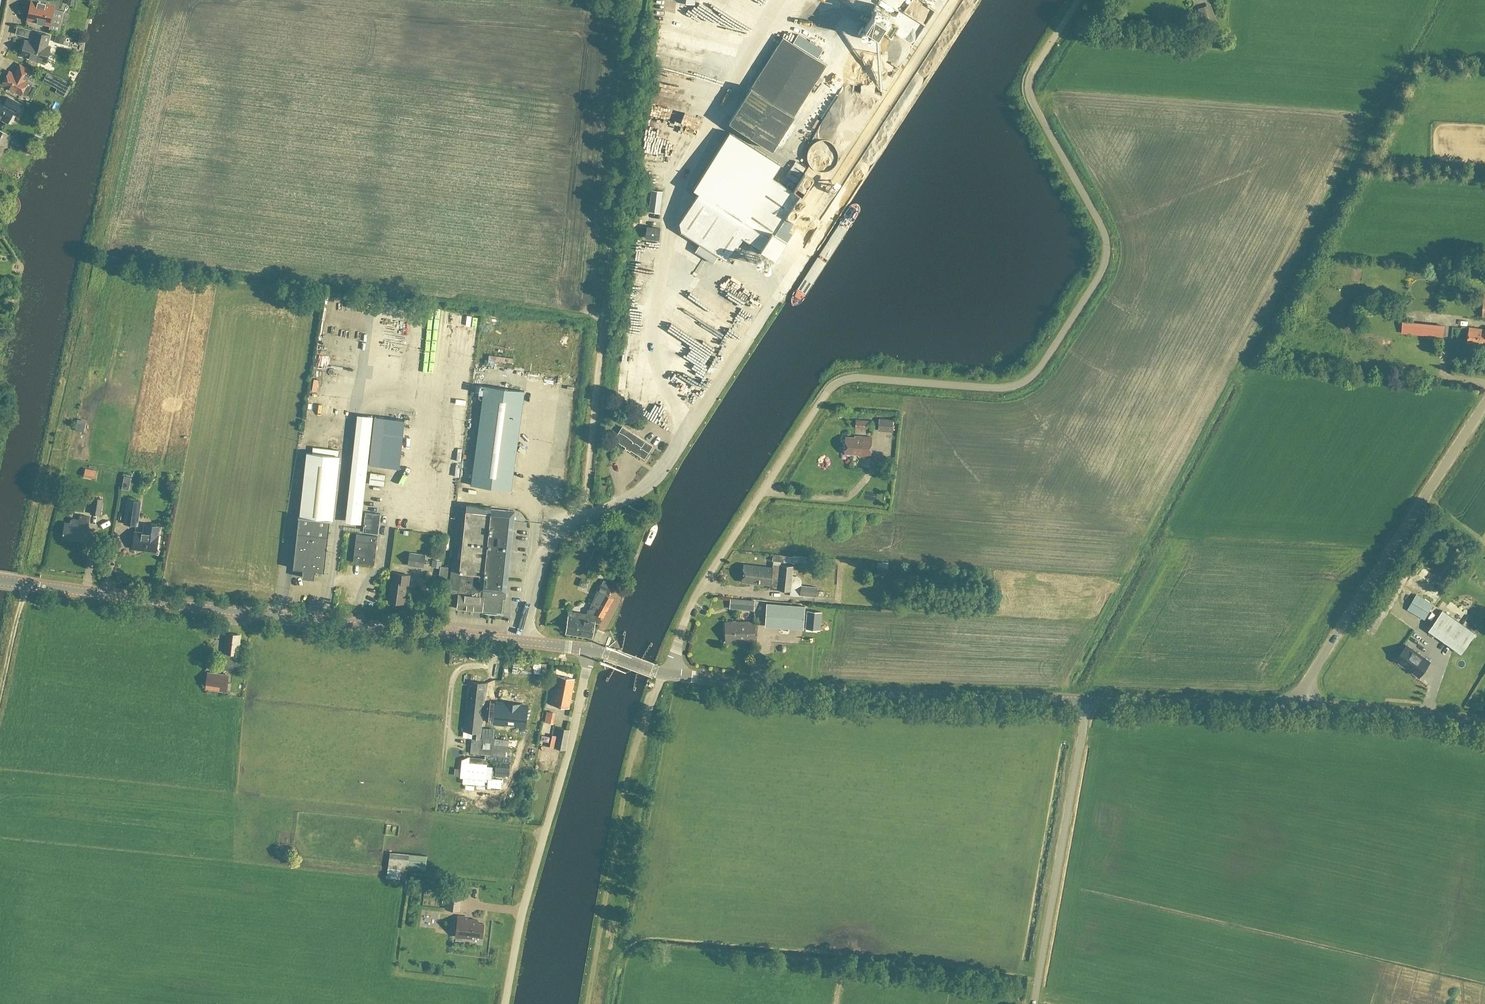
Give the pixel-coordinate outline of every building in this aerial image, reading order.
[(61,0),(50,0),(49,4),(31,1),(27,21),(50,26),(54,9),(59,10),(61,0)] [(858,33),(873,43),(890,15),(876,6),(871,13),(873,14),(864,28),(862,26),(858,33)] [(790,22),(783,29),(792,37),(799,30),(790,22)] [(46,63),(50,48),(47,47),(50,36),(34,32),(32,43),(25,41),(21,56),(46,63)] [(771,150),(826,65),(817,59),(822,51),(797,35),(792,43),(783,37),(728,122),(771,150)] [(26,81),(31,71),(20,65),(14,75),(9,73),(2,85),(21,95),(25,97),(32,85),(28,83),(28,82),(26,81)] [(897,80),(883,84),(885,93),(899,89),(897,80)] [(22,106),(8,98),(5,104),(0,102),(0,119),(7,123),(13,113),(17,115),(22,106)] [(5,149),(11,136),(9,135),(0,130),(0,146),(5,149)] [(779,165),(729,133),(693,190),(699,193),(679,224),(681,233),(699,245),(695,252),(713,264),(718,257),(725,261),(741,237),(775,259),(793,231),(789,228),(804,204),(799,201),(812,180),(804,175),(792,192),(771,179),(779,165)] [(652,191),(649,212),(660,214),(662,192),(652,191)] [(658,240),(660,229),(647,228),(645,238),(658,240)] [(337,307),(345,307),(346,298),(337,298),(337,307)] [(1443,338),(1444,326),(1404,322),(1403,335),(1443,338)] [(1470,328),(1468,343),(1484,345),(1484,330),(1470,328)] [(626,329),(625,337),(643,338),(643,330),(626,329)] [(338,375),(338,383),(353,383),(354,375),(338,375)] [(524,392),(484,387),(471,486),(511,491),(524,392)] [(644,398),(644,410),(646,410),(646,418),(661,418),(661,420),(670,420),(670,405),(661,405),(661,398),(644,398)] [(404,421),(374,418),(369,466),(399,469),(404,421)] [(892,432),(893,420),(878,419),(877,431),(892,432)] [(872,430),(873,421),(855,420),(855,429),(872,430)] [(614,440),(644,459),(652,447),(622,428),(614,440)] [(870,458),(872,438),(856,437),(855,438),(846,437),(844,454),(858,455),(858,457),(870,458)] [(306,454),(297,545),(295,545),(293,569),(303,570),(302,578),(314,579),(314,571),(324,572),(330,521),(332,521),(339,457),(337,457),(337,451),(312,448),(311,454),(306,454)] [(131,478),(124,477),(122,489),(129,491),(131,478)] [(100,516),(103,500),(93,498),(90,514),(100,516)] [(140,502),(127,500),(124,524),(137,526),(140,502)] [(463,531),(460,562),(452,561),(449,590),(459,591),(458,595),(482,597),(481,611),(502,613),(503,599),(505,599),(509,562),(514,512),(492,510),(493,507),(467,505),(467,512),(459,511),(457,530),(463,531)] [(378,535),(380,515),(365,513),(363,533),(378,535)] [(88,528),(89,517),(80,516),(79,521),(73,520),(71,520),(70,521),(70,524),(65,524),(63,539),(86,543),(89,528),(88,528)] [(160,527),(145,525),(144,534),(135,532),(133,549),(157,552),(159,536),(158,535),(160,527)] [(356,535),(353,563),(374,566),(377,537),(356,535)] [(448,551),(449,539),(442,538),(441,550),(448,551)] [(424,568),(425,556),(409,554),(408,566),(424,568)] [(432,561),(431,571),(440,572),(441,567),(442,562),(432,561)] [(793,567),(772,565),(772,568),(743,565),(741,583),(778,587),(778,589),(790,590),(790,595),(801,596),(816,597),(817,588),(801,587),(802,582),(796,578),(792,577),(793,567)] [(389,602),(403,604),(406,585),(408,585),(409,576),(395,574),(393,582),(391,582),(389,602)] [(599,623),(600,617),(604,619),(614,600),(608,598),(610,590),(612,585),(604,581),(595,597),(595,598),(591,605),(594,606),(593,609),(588,611),(587,617),(569,613),(566,634),(592,639),(595,622),(599,623)] [(457,609),(481,611),(482,597),(458,595),(457,609)] [(1424,621),(1433,605),(1416,595),(1407,611),(1424,621)] [(735,600),(735,609),(753,611),(754,602),(735,600)] [(803,627),(805,607),(767,604),(765,624),(803,627)] [(807,611),(805,629),(820,630),(821,613),(807,611)] [(1429,631),(1461,655),(1475,635),(1443,612),(1429,631)] [(725,643),(740,643),(740,623),(725,623),(725,643)] [(740,623),(740,643),(755,642),(754,623),(740,623)] [(238,655),(241,636),(230,634),(229,639),(226,638),(225,653),(226,653),(224,670),(238,671),(239,662),(232,662),(233,655),(238,655)] [(1396,661),(1419,678),(1430,663),(1406,647),(1396,661)] [(1450,654),(1448,660),(1455,663),(1458,657),(1450,654)] [(226,693),(228,676),(208,673),(205,689),(226,693)] [(569,708),(574,679),(557,676),(555,691),(550,691),(548,704),(569,708)] [(480,740),(486,683),(469,682),(463,732),(472,733),(472,739),(480,740)] [(525,727),(526,712),(518,711),(519,707),(496,704),(494,724),(525,727)] [(550,748),(565,750),(569,730),(554,727),(550,748)] [(507,757),(509,740),(482,738),(482,742),(473,741),(472,754),(507,757)] [(484,759),(470,758),(468,779),(463,779),(463,780),(463,785),(485,786),(485,780),(491,781),(492,768),(484,767),(484,759)] [(388,869),(407,871),(409,855),(389,853),(388,869)] [(446,910),(459,911),(461,896),(448,895),(446,910)] [(468,918),(458,917),(456,937),(471,939),(472,936),(482,937),(483,924),(477,924),(477,921),(468,920),(468,918)]
